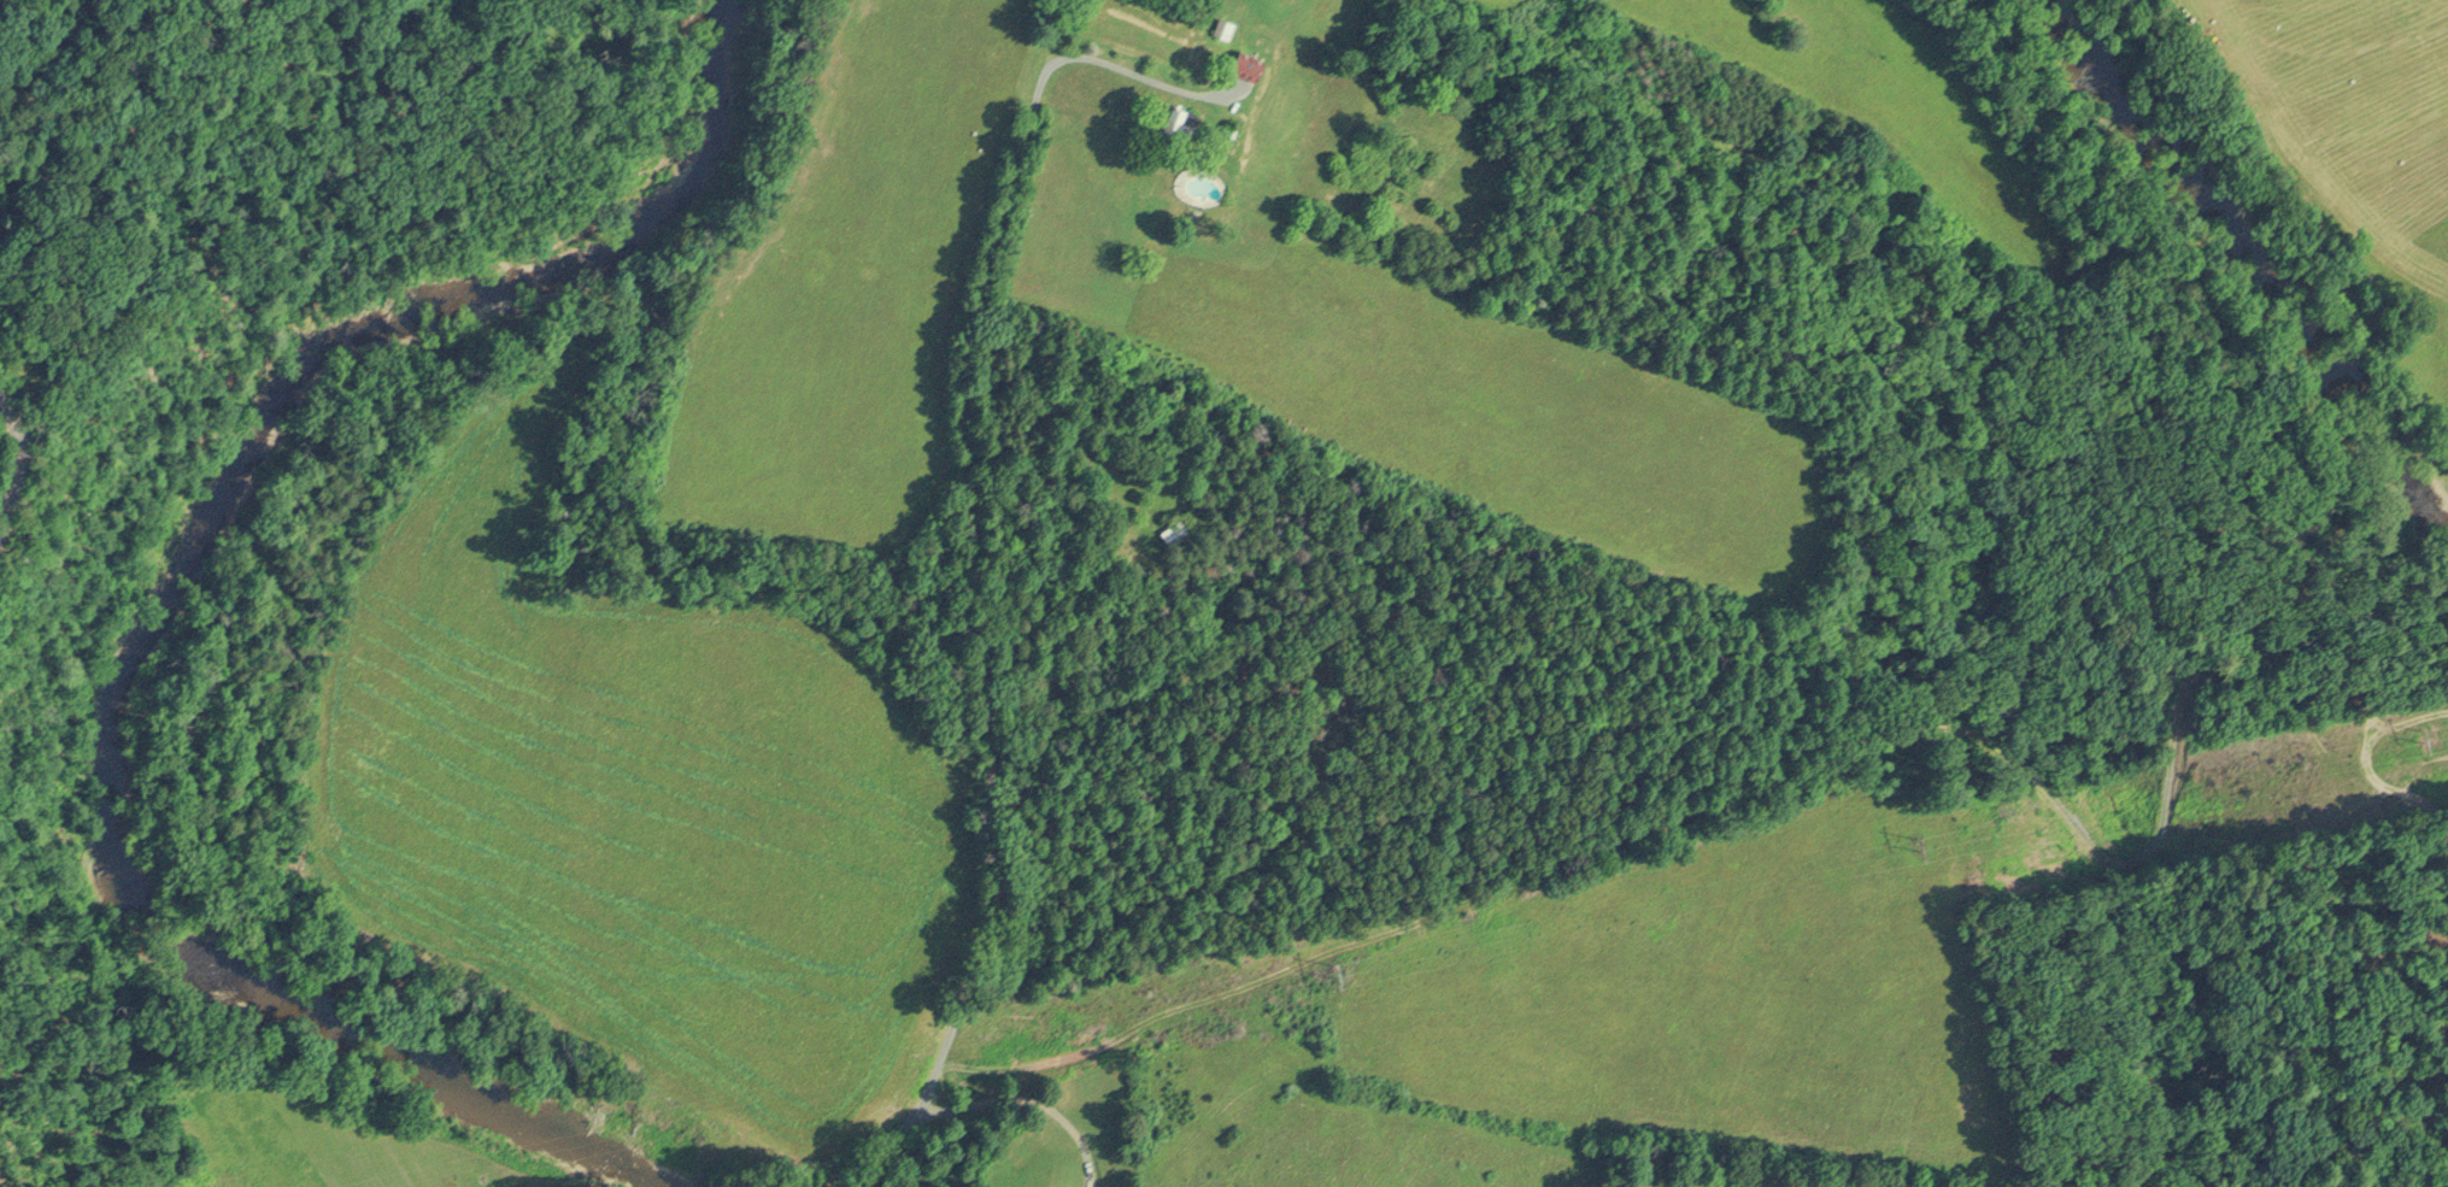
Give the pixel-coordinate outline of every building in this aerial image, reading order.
[(1233,22),(1221,18),(1216,33),(1227,38),(1233,22)] [(1262,62),(1236,52),(1229,70),(1255,80),(1262,62)]
